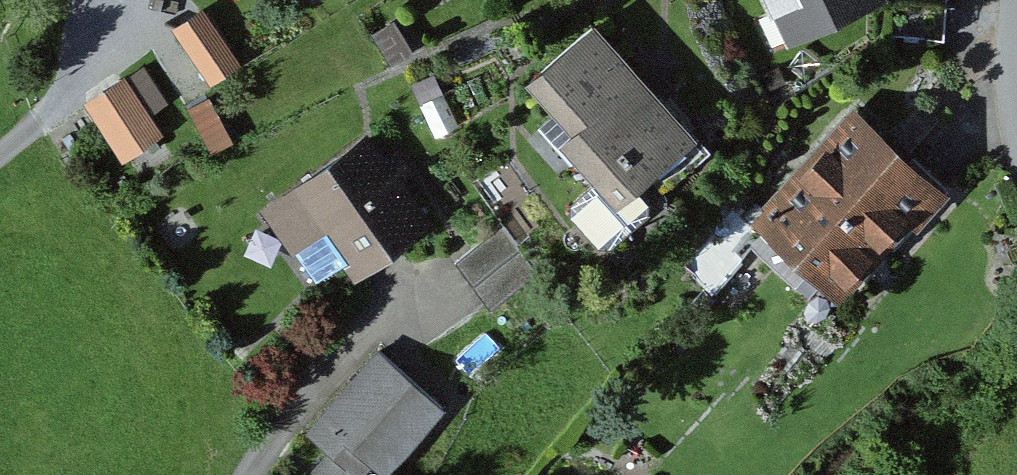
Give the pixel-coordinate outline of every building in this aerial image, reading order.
[(772,10),(777,8),(791,37),(869,0),(768,0),(772,10)] [(880,1),(878,34),(939,38),(942,0),(880,0),(880,1)] [(201,9),(171,29),(209,84),(238,64),(201,9)] [(592,27),(530,82),(590,151),(579,161),(598,183),(572,205),(572,216),(600,246),(610,246),(646,214),(646,203),(635,192),(685,148),(648,106),(657,98),(592,27)] [(125,80),(83,109),(120,163),(162,135),(125,80)] [(209,149),(234,142),(222,97),(198,103),(209,149)] [(852,115),(778,197),(807,223),(801,230),(822,249),(813,259),(843,287),(900,224),(911,233),(952,187),(911,150),(902,161),(852,115)] [(364,141),(268,213),(318,281),(350,257),(355,264),(420,216),(395,182),(407,174),(393,155),(381,164),(364,141)] [(503,226),(455,261),(491,310),(539,275),(503,226)] [(307,432),(329,452),(312,471),(317,474),(359,474),(370,463),(381,473),(442,406),(380,351),(307,432)]
